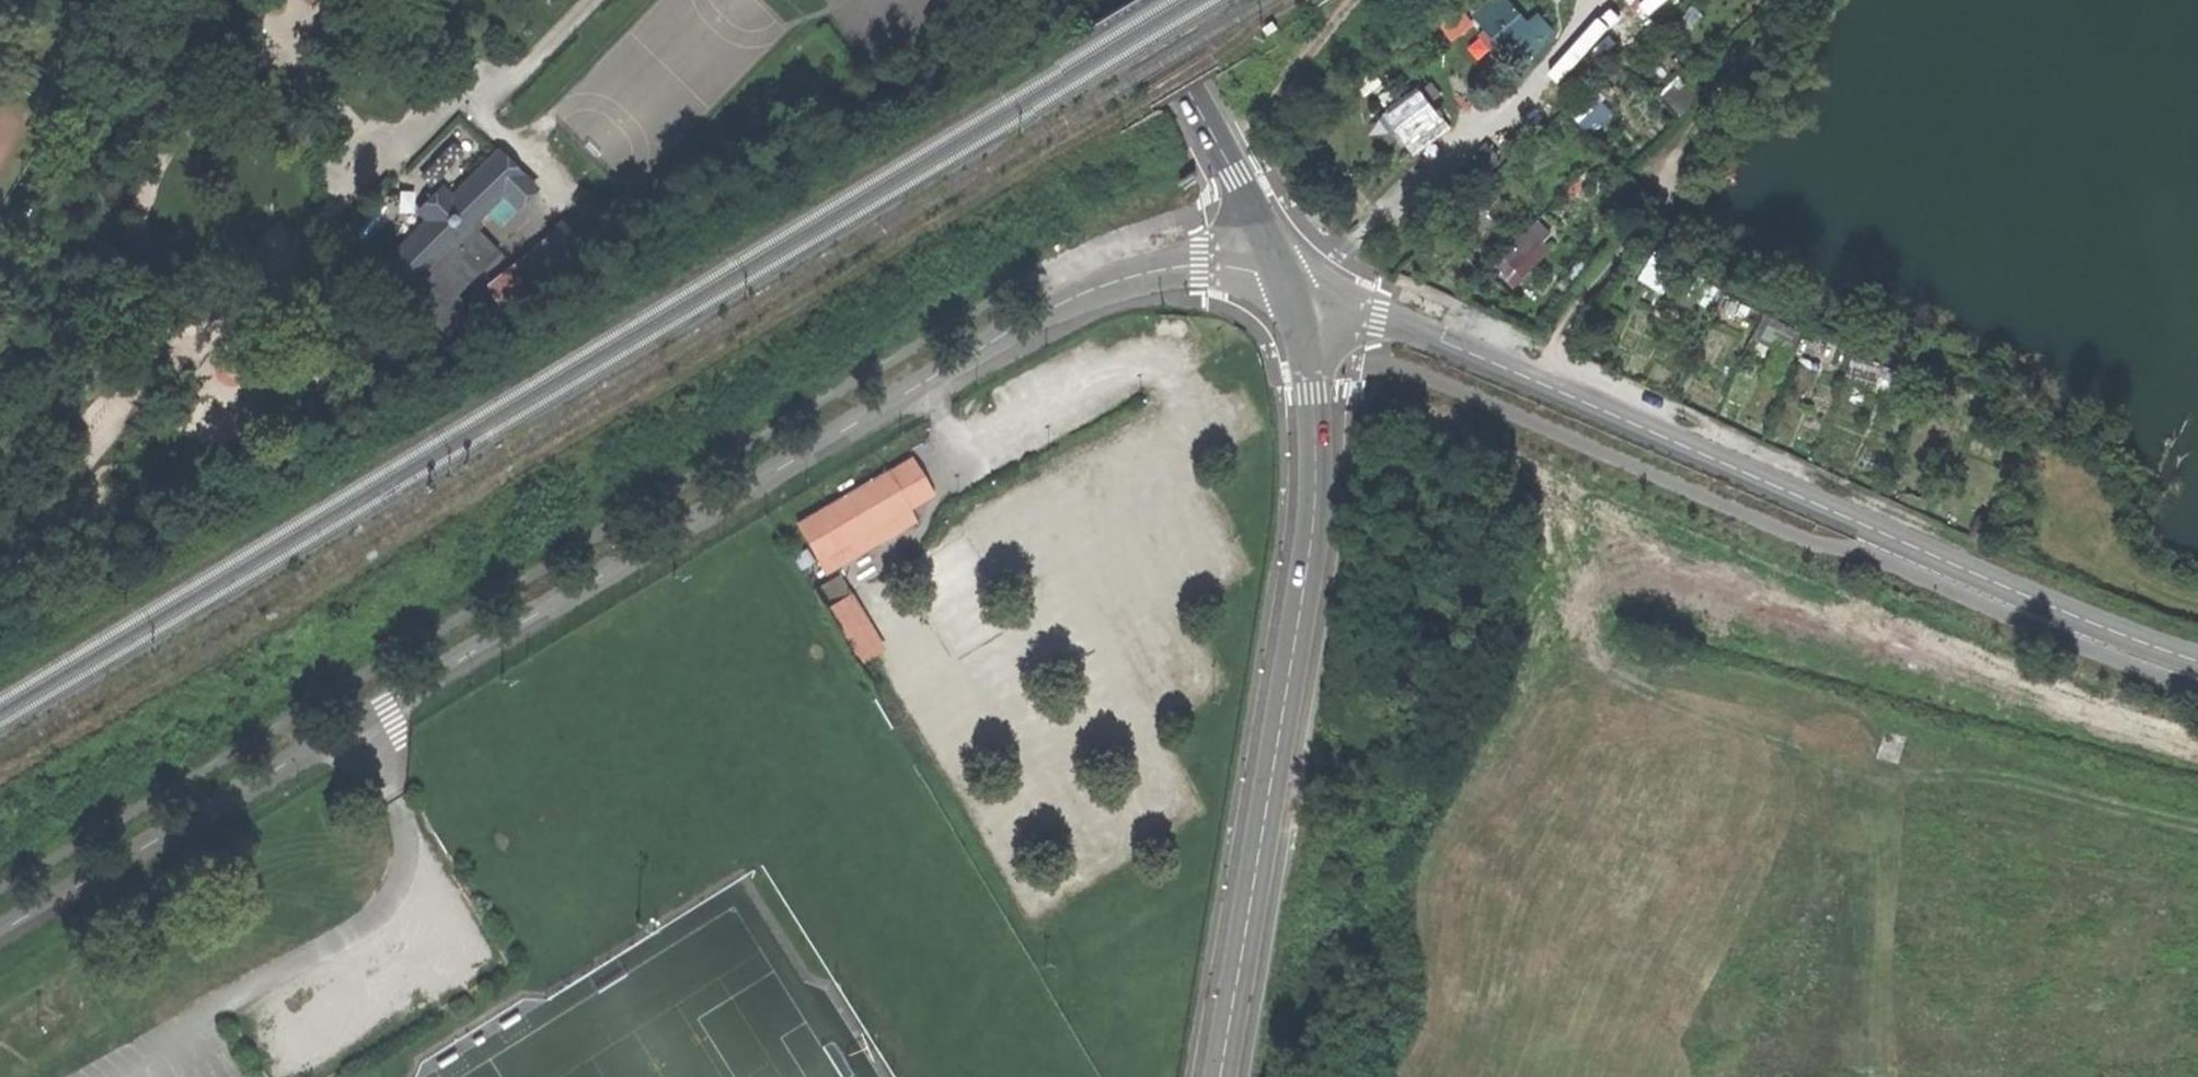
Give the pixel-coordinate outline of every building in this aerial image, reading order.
[(1541,8),(1530,18),(1515,0),(1489,0),(1473,13),(1517,66),(1560,32),(1541,8)] [(16,15),(27,22),(34,12),(23,5),(16,15)] [(1442,24),(1453,40),(1479,22),(1467,5),(1442,24)] [(1593,82),(1568,106),(1592,131),(1617,107),(1593,82)] [(1406,145),(1441,118),(1419,88),(1408,97),(1402,88),(1394,94),(1400,103),(1384,115),(1395,129),(1406,145)] [(1447,127),(1441,118),(1406,145),(1413,155),(1447,127)] [(484,194),(503,176),(478,151),(451,177),(361,266),(386,291),(455,223),(484,194)] [(518,191),(503,176),(484,194),(499,210),(518,191)] [(533,230),(554,251),(576,230),(555,208),(533,230)] [(1513,284),(1562,239),(1543,218),(1494,263),(1513,284)] [(478,246),(455,223),(386,291),(441,347),(463,325),(438,300),(432,305),(425,298),(456,267),(478,246)] [(802,525),(830,572),(916,522),(904,503),(934,486),(918,458),(852,496),(802,525)] [(828,604),(819,610),(832,632),(842,627),(828,604)]
